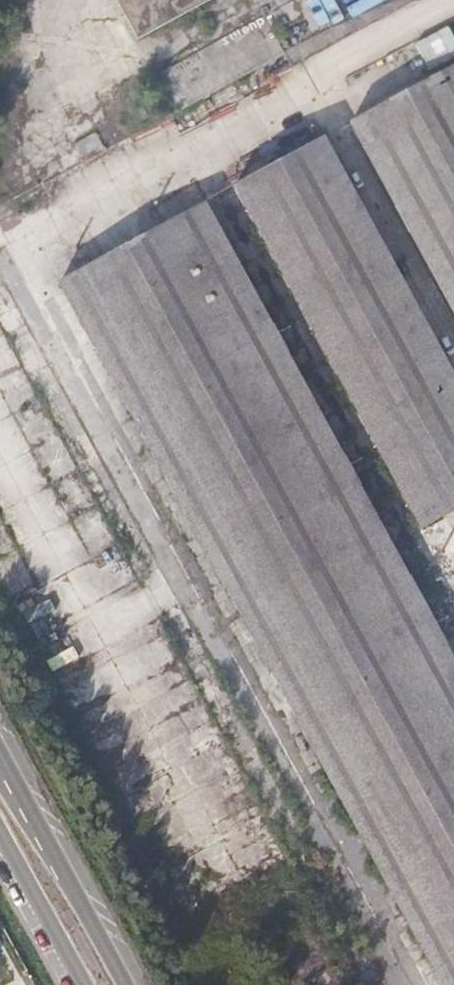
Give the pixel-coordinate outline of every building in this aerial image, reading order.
[(210,0),(119,0),(140,37),(210,0)] [(352,125),(453,312),(453,70),(352,125)] [(328,139),(236,188),(286,277),(423,531),(453,514),(453,369),(328,139)] [(387,531),(215,216),(208,204),(60,284),(292,707),(443,984),(453,984),(453,653),(387,531)]
